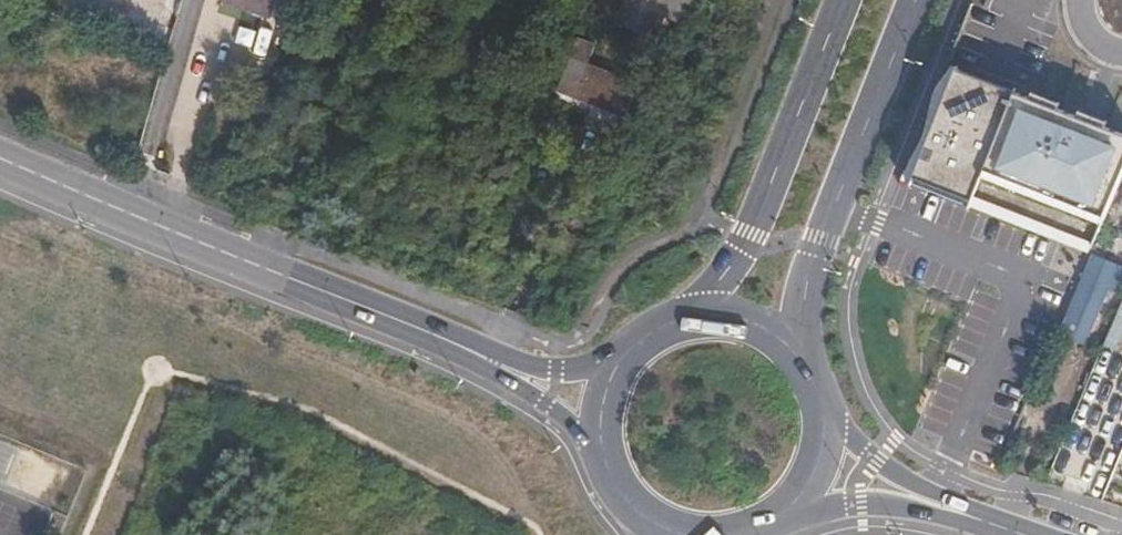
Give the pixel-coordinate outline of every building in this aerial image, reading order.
[(179,0),(166,0),(162,15),(174,18),(179,0)] [(276,18),(282,0),(224,0),(223,2),(276,18)] [(624,3),(656,15),(662,0),(625,0),(624,3)] [(614,31),(586,21),(559,96),(620,118),(640,60),(610,47),(614,31)] [(1121,180),(1121,135),(948,68),(906,175),(1093,246),(1121,180)] [(1110,258),(1093,251),(1084,277),(1060,330),(1085,341),(1109,283),(1117,286),(1121,273),(1121,263),(1110,258)]
